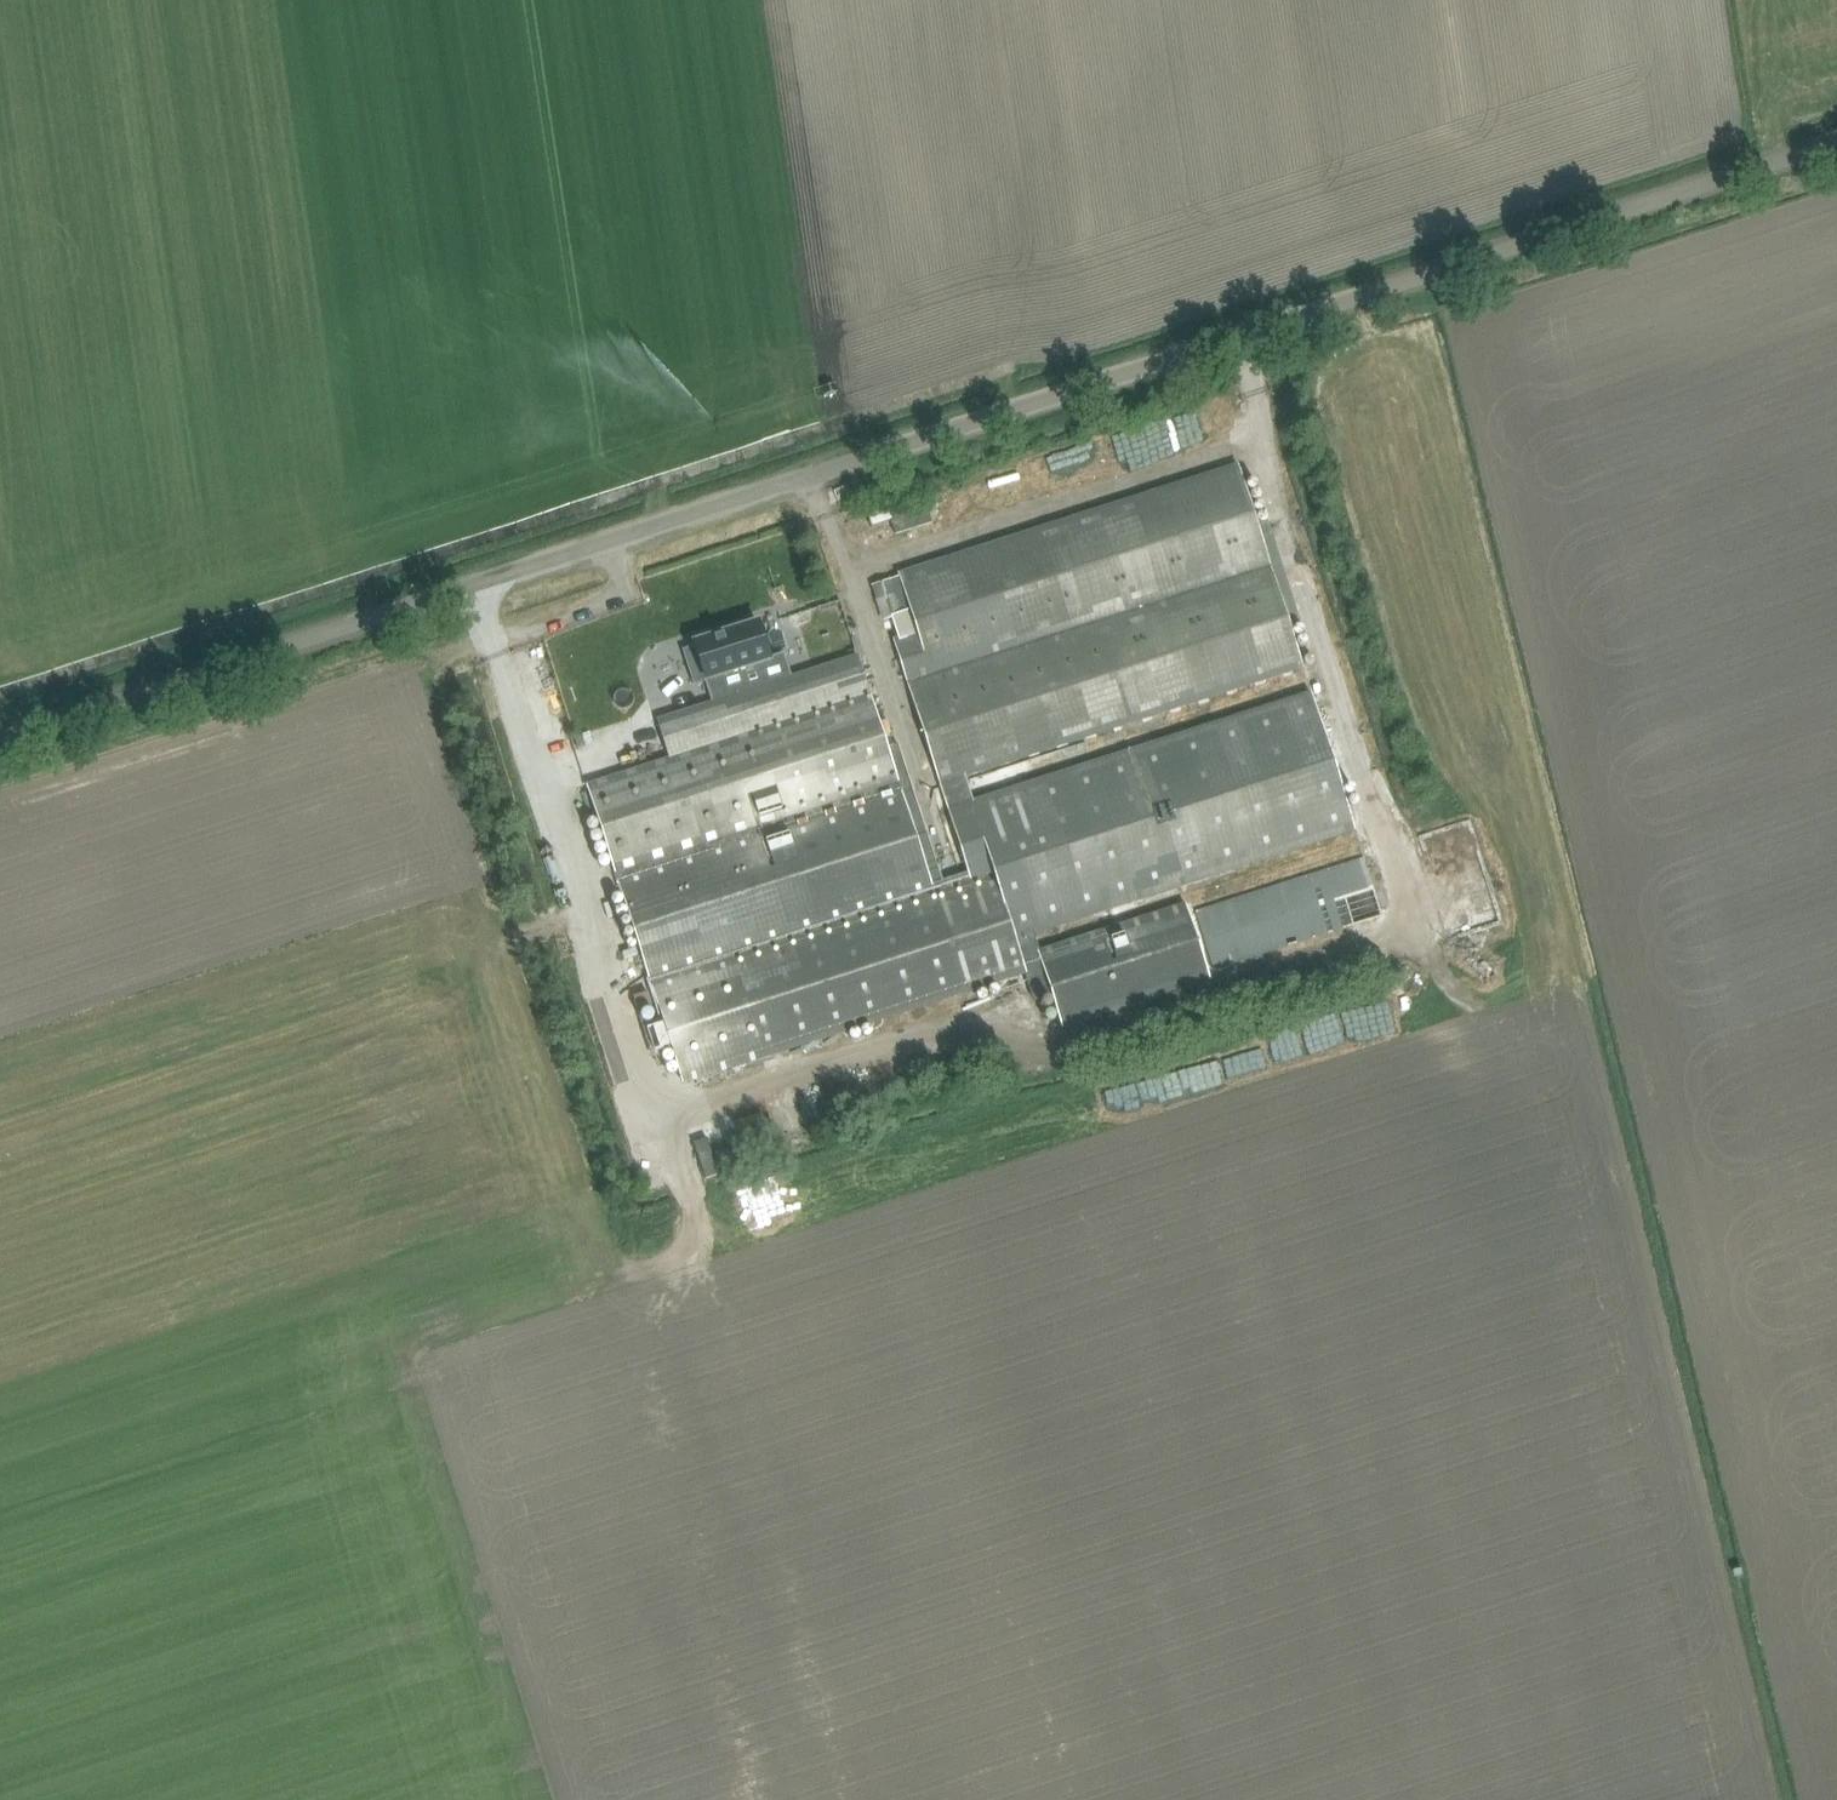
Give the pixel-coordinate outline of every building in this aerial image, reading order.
[(645,1026),(654,1054),(672,1048),(683,1081),(1027,970),(1017,939),(1355,831),(1311,691),(973,799),(965,775),(1304,668),(1239,467),(899,576),(910,612),(917,633),(893,641),(968,871),(943,879),(900,746),(889,750),(873,698),(701,749),(587,786),(619,882),(663,1020),(645,1026)] [(899,576),(873,584),(877,598),(884,620),(910,612),(899,576)] [(696,646),(684,650),(695,684),(706,680),(713,703),(768,686),(760,661),(770,658),(758,621),(694,642),(696,646)] [(689,710),(701,749),(873,698),(860,659),(713,703),(689,710)] [(1359,855),(1279,883),(1196,911),(1216,970),(1299,942),(1300,945),(1380,918),(1359,855)] [(1035,933),(1017,939),(1027,970),(1042,965),(1053,997),(1062,1026),(1210,978),(1186,904),(1041,952),(1035,933)] [(1042,965),(1027,970),(1037,1002),(1053,997),(1042,965)] [(633,996),(638,1009),(652,1005),(648,991),(633,996)] [(697,1139),(707,1177),(723,1173),(713,1135),(697,1139)] [(732,1215),(795,1199),(790,1181),(727,1198),(732,1215)]
